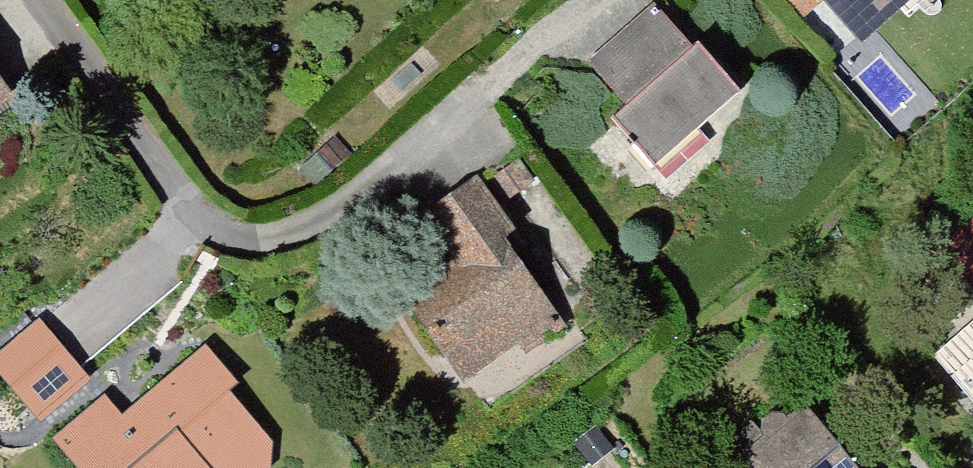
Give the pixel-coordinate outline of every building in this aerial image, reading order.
[(938,0),(828,0),(879,55),(938,0)] [(621,120),(670,177),(760,99),(719,51),(709,60),(659,2),(591,60),(634,109),(621,120)] [(13,97),(0,79),(0,106),(13,97)] [(414,307),(484,407),(589,333),(480,178),(428,214),(467,270),(414,307)] [(38,418),(90,372),(39,314),(0,348),(0,374),(38,418)] [(83,467),(218,467),(191,439),(244,390),(205,348),(131,416),(109,392),(57,439),(83,467)] [(972,389),(972,351),(954,368),(972,389)] [(791,388),(722,444),(742,467),(857,467),(791,388)]
